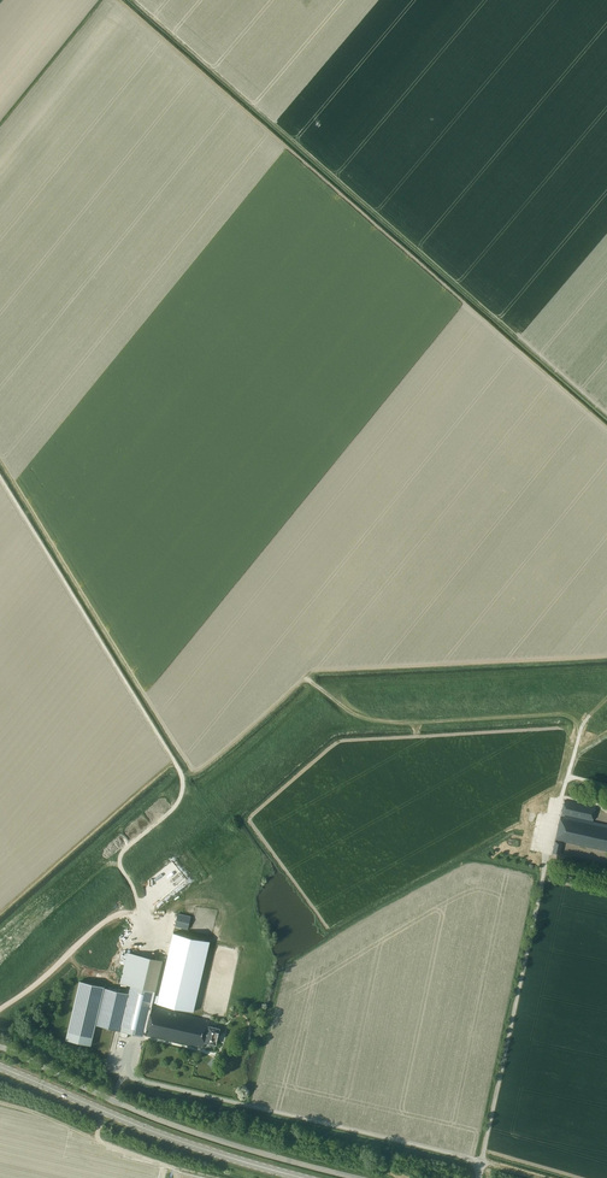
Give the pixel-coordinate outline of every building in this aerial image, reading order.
[(592,821),(595,807),(564,800),(552,853),(560,854),(563,842),(606,852),(606,824),(592,821)] [(188,929),(191,916),(178,913),(175,926),(188,929)] [(105,988),(97,1025),(121,1030),(120,1036),(127,1037),(129,1032),(143,1035),(144,1031),(146,1032),(146,1034),(204,1047),(205,1042),(216,1044),(220,1028),(208,1025),(209,1020),(152,1007),(153,1004),(191,1012),(207,942),(172,934),(157,997),(154,997),(163,960),(127,952),(120,982),(131,985),(129,993),(105,988)] [(105,986),(79,980),(66,1039),(91,1045),(105,986)] [(220,1058),(216,1054),(212,1058),(216,1062),(220,1058)]
